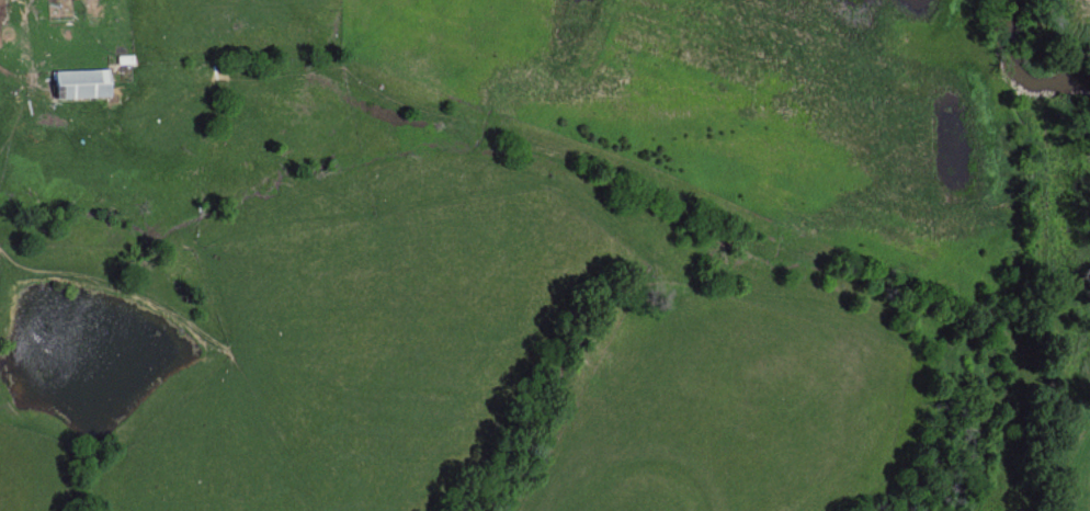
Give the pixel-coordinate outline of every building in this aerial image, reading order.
[(104,71),(48,71),(48,99),(104,99),(104,71)]
